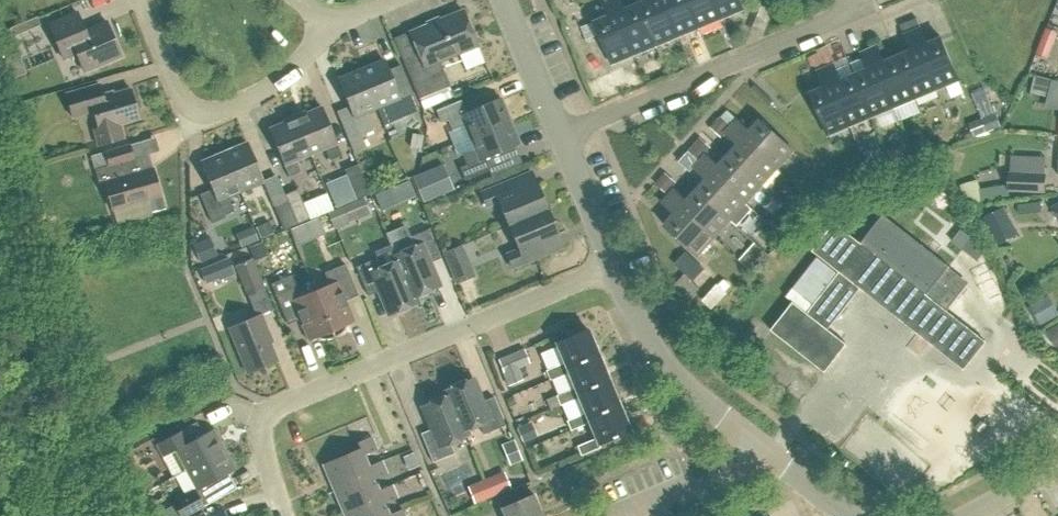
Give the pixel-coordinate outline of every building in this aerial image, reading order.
[(611,0),(606,0),(602,2),(608,17),(595,23),(612,65),(634,55),(611,0)] [(634,55),(656,46),(639,5),(625,10),(621,0),(611,0),(634,55)] [(678,37),(662,0),(650,0),(639,5),(656,46),(678,37)] [(678,37),(700,28),(688,0),(662,0),(678,37)] [(700,28),(722,19),(714,0),(688,0),(700,28)] [(722,19),(743,10),(739,0),(714,0),(722,19)] [(477,46),(462,9),(394,37),(419,98),(449,86),(439,61),(477,46)] [(84,32),(76,14),(48,25),(63,60),(76,55),(83,72),(120,57),(106,23),(84,32)] [(598,33),(594,23),(582,28),(586,38),(598,33)] [(921,28),(913,32),(937,89),(959,79),(941,38),(928,44),(921,28)] [(915,98),(937,89),(913,32),(904,36),(911,51),(898,57),(915,98)] [(869,50),(893,107),(915,98),(898,57),(885,62),(878,47),(869,50)] [(854,75),(871,117),(893,107),(869,50),(861,54),(867,69),(854,75)] [(361,72),(376,107),(389,101),(392,110),(401,115),(405,113),(406,117),(419,111),(407,83),(395,88),(384,63),(361,72)] [(825,69),(850,126),(871,117),(854,75),(840,81),(834,65),(825,69)] [(850,126),(825,69),(817,72),(824,88),(810,94),(828,135),(850,126)] [(376,107),(361,72),(338,82),(348,107),(336,112),(353,153),(366,148),(361,136),(372,132),(363,112),(376,107)] [(1053,81),(1046,109),(1057,109),(1057,82),(1053,81)] [(102,98),(98,85),(65,95),(72,118),(93,112),(98,131),(94,132),(98,146),(123,139),(119,125),(138,119),(130,90),(102,98)] [(449,86),(419,98),(423,110),(454,97),(449,86)] [(469,137),(509,121),(500,98),(465,112),(460,100),(435,110),(440,122),(447,120),(451,130),(464,125),(469,137)] [(295,119),(311,155),(325,150),(330,162),(341,157),(321,108),(295,119)] [(736,120),(726,111),(711,128),(721,137),(736,120)] [(296,162),(311,155),(295,119),(269,130),(289,178),(301,173),(296,162)] [(509,121),(469,137),(474,149),(461,154),(466,164),(459,167),(464,180),(489,170),(484,158),(518,143),(509,121)] [(737,121),(731,128),(777,169),(794,151),(760,121),(750,132),(737,121)] [(987,134),(983,123),(978,124),(979,127),(974,129),(977,138),(987,134)] [(762,187),(777,169),(731,128),(725,134),(738,146),(728,156),(762,187)] [(712,147),(701,137),(689,149),(700,160),(712,147)] [(137,173),(129,146),(92,156),(96,170),(94,170),(99,186),(104,184),(111,211),(148,200),(151,212),(164,209),(153,169),(137,173)] [(224,156),(239,190),(262,181),(248,146),(224,156)] [(698,161),(687,150),(676,161),(687,172),(698,161)] [(700,162),(746,204),(762,187),(728,156),(719,167),(706,155),(700,162)] [(227,195),(239,190),(224,156),(201,165),(212,190),(200,195),(211,224),(224,219),(223,216),(234,212),(227,195)] [(403,174),(398,161),(387,165),(392,178),(403,174)] [(697,191),(731,221),(746,204),(700,162),(694,169),(707,180),(697,191)] [(369,195),(357,165),(344,171),(357,201),(369,195)] [(509,226),(546,210),(530,171),(481,192),(487,206),(498,201),(509,226)] [(678,182),(667,172),(657,184),(667,194),(678,182)] [(428,215),(454,201),(440,173),(413,186),(428,215)] [(1047,174),(1009,173),(1008,191),(1046,192),(1047,174)] [(393,203),(387,189),(375,194),(381,209),(393,203)] [(310,220),(298,190),(285,196),(287,201),(273,206),(284,231),(310,220)] [(715,239),(731,221),(697,191),(688,202),(675,190),(669,197),(715,239)] [(715,239),(669,197),(662,204),(675,215),(665,227),(699,257),(715,239)] [(350,223),(344,205),(328,211),(335,228),(350,223)] [(561,247),(546,210),(509,226),(520,249),(507,254),(512,268),(561,247)] [(967,286),(882,219),(862,244),(834,222),(812,251),(839,272),(807,312),(793,302),(771,330),(825,372),(847,344),(828,329),(860,288),(965,371),(987,342),(947,311),(967,286)] [(274,232),(269,221),(257,226),(261,238),(274,232)] [(1001,256),(1015,244),(999,225),(985,236),(1001,256)] [(410,249),(394,255),(415,304),(416,304),(413,298),(437,288),(428,264),(440,259),(428,230),(406,239),(410,249)] [(217,255),(211,237),(199,241),(206,259),(217,255)] [(461,244),(455,247),(443,252),(454,279),(456,284),(475,276),(461,244)] [(390,315),(415,304),(394,255),(394,256),(396,262),(381,268),(377,259),(355,268),(368,297),(380,291),(390,315)] [(703,269),(693,259),(681,272),(684,275),(675,284),(690,299),(700,289),(692,281),(703,269)] [(271,307),(251,260),(235,267),(255,314),(271,307)] [(314,291),(334,338),(338,336),(340,335),(342,333),(344,330),(345,329),(347,326),(354,323),(345,301),(357,296),(344,265),(324,274),(328,285),(314,291)] [(203,288),(233,283),(230,267),(200,272),(203,288)] [(330,340),(334,338),(314,291),(300,297),(291,276),(270,284),(287,325),(299,320),(308,342),(316,339),(318,339),(321,340),(325,340),(330,340)] [(727,293),(717,284),(703,301),(712,310),(727,293)] [(268,334),(261,315),(228,329),(247,374),(277,362),(266,336),(268,334)] [(1046,332),(1057,351),(1057,325),(1046,332)] [(566,369),(598,356),(588,330),(556,344),(564,364),(546,371),(550,380),(568,373),(566,369)] [(530,364),(524,349),(498,359),(508,385),(523,380),(518,368),(530,364)] [(609,381),(598,356),(566,369),(568,373),(574,389),(556,396),(560,406),(578,398),(577,394),(609,381)] [(470,379),(445,389),(466,438),(464,432),(479,426),(483,435),(505,426),(493,397),(480,402),(470,379)] [(577,394),(578,398),(585,414),(567,422),(570,431),(589,423),(587,420),(619,406),(609,381),(577,394)] [(466,438),(445,389),(445,390),(447,395),(423,406),(433,429),(420,434),(432,463),(454,454),(450,445),(466,438)] [(630,432),(619,406),(587,420),(589,423),(595,439),(577,447),(581,456),(600,448),(599,444),(630,432)] [(540,434),(534,421),(517,429),(523,442),(540,434)] [(175,451),(185,471),(224,450),(213,430),(203,435),(196,423),(155,446),(162,458),(175,451)] [(371,474),(368,467),(363,456),(376,450),(371,437),(356,443),(359,450),(322,465),(333,490),(371,474)] [(224,450),(185,471),(196,490),(172,503),(179,515),(187,515),(215,501),(207,486),(235,470),(224,450)] [(141,470),(131,454),(110,467),(120,483),(141,470)] [(416,469),(409,454),(397,460),(404,474),(416,469)] [(371,474),(333,490),(343,514),(381,498),(378,491),(374,480),(387,475),(381,461),(368,467),(371,474)] [(399,503),(424,495),(420,482),(395,490),(399,503)] [(466,495),(472,513),(508,501),(502,483),(466,495)] [(343,514),(344,515),(389,515),(384,504),(397,499),(391,485),(378,491),(381,498),(343,514)] [(133,498),(130,490),(120,495),(123,503),(133,498)] [(533,495),(500,509),(503,515),(542,515),(533,495)] [(172,504),(158,512),(161,515),(178,515),(172,504)]
